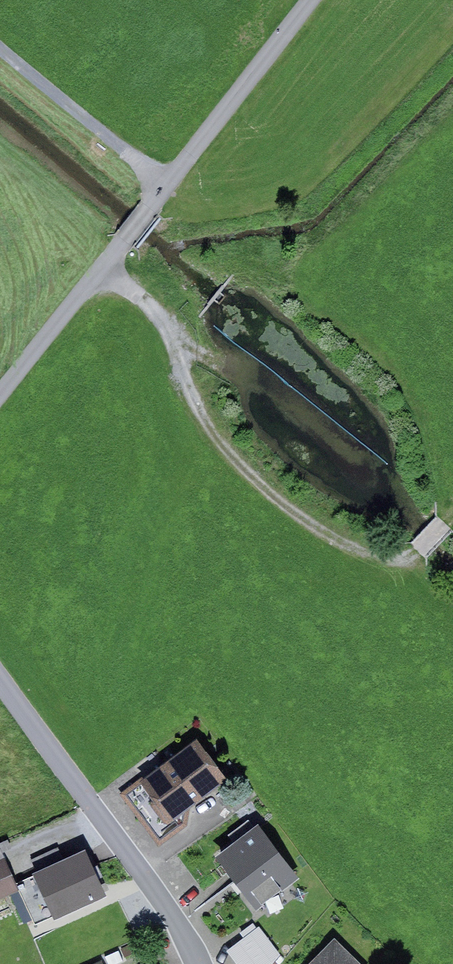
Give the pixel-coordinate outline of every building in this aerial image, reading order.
[(142,777),(119,794),(159,847),(188,825),(190,807),(228,779),(197,738),(143,778),(142,777)] [(299,877),(258,824),(215,856),(256,910),(299,877)] [(0,848),(0,899),(20,890),(0,848)] [(58,848),(22,864),(29,877),(17,883),(36,923),(52,915),(55,920),(108,895),(87,849),(64,860),(58,848)] [(259,926),(227,950),(237,963),(272,963),(280,955),(259,926)] [(335,938),(309,963),(362,963),(335,938)] [(139,941),(106,956),(109,963),(142,948),(139,941)]
